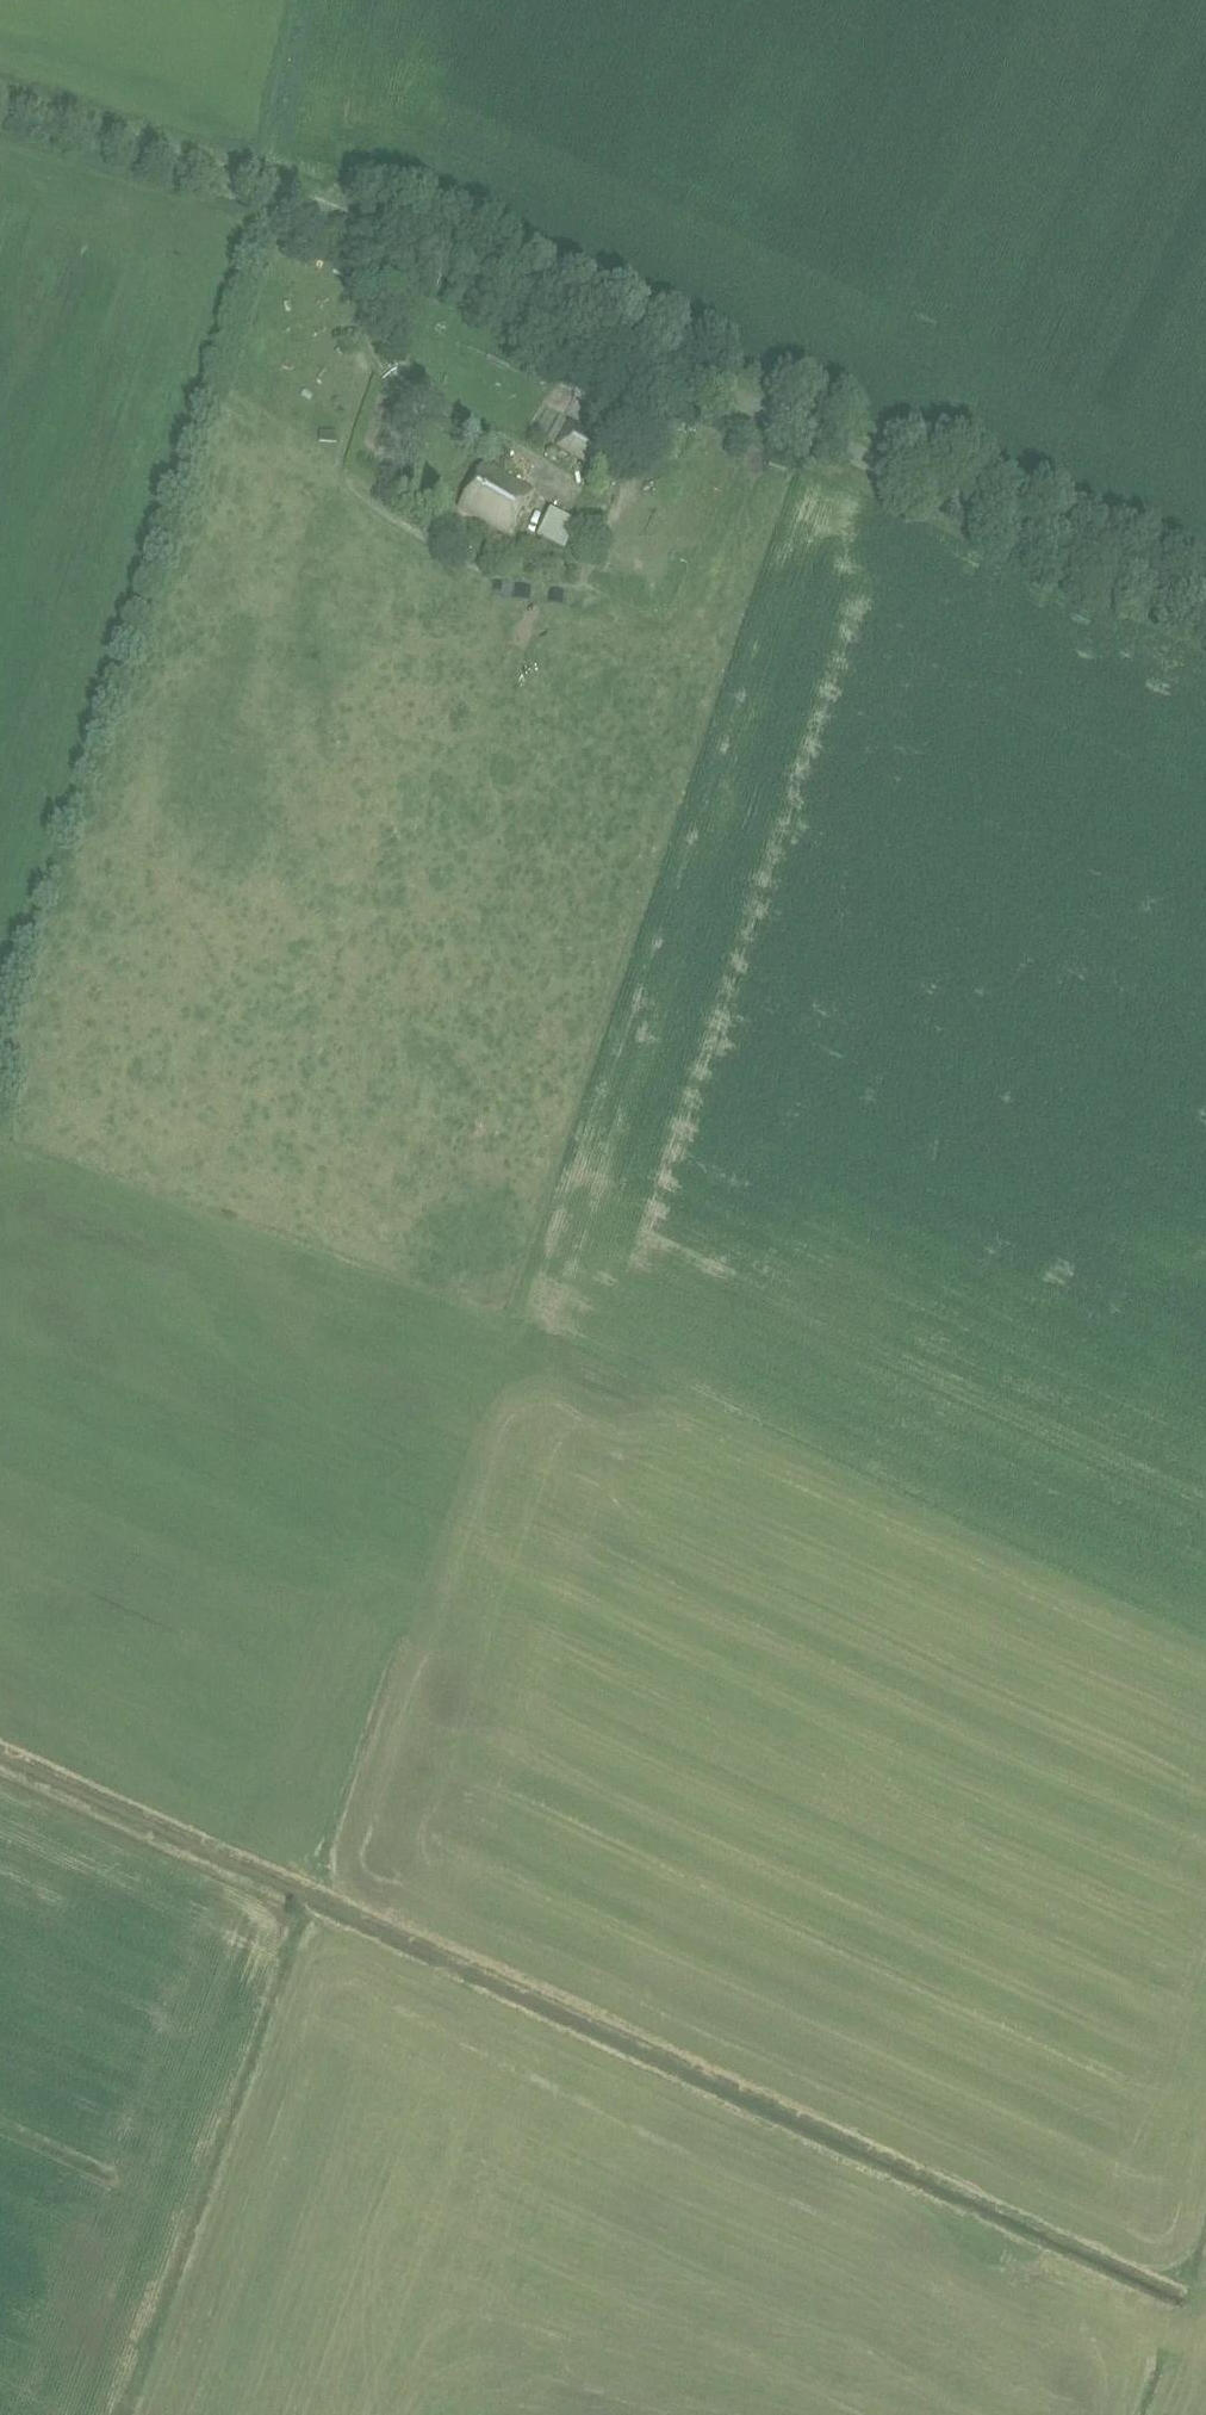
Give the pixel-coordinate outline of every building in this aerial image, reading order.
[(624,451),(569,422),(556,449),(611,477),(624,451)] [(460,509),(509,535),(533,490),(484,464),(460,509)] [(567,539),(578,511),(550,500),(539,528),(567,539)]
